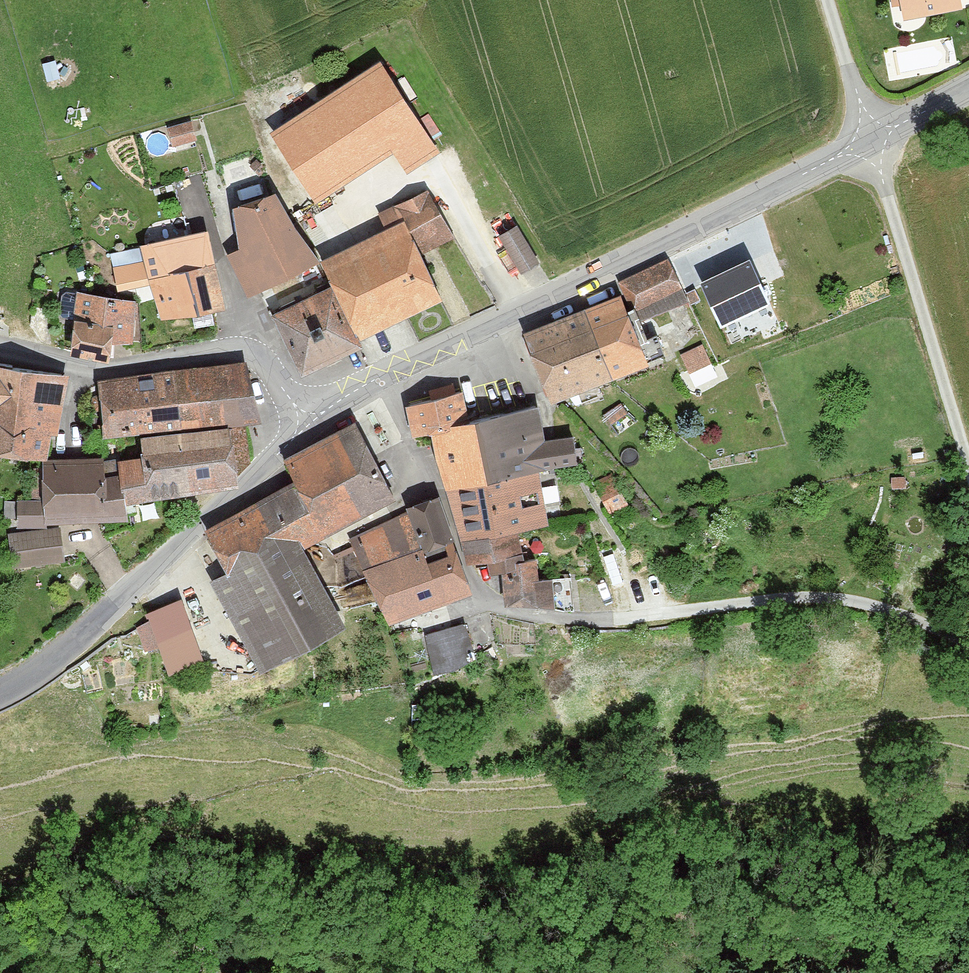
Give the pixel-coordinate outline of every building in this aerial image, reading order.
[(891,16),(949,5),(948,0),(888,0),(891,16)] [(434,151),(380,69),(276,137),(316,198),(395,147),(408,167),(434,151)] [(170,147),(194,140),(188,118),(163,125),(170,147)] [(360,347),(355,338),(437,300),(415,254),(449,235),(427,196),(383,217),(391,233),(325,264),(336,288),(276,318),(302,373),(360,347)] [(230,258),(249,294),(316,262),(293,230),(275,198),(237,212),(242,252),(230,258)] [(490,233),(514,271),(532,259),(508,222),(490,233)] [(153,283),(164,318),(222,308),(206,236),(143,249),(147,263),(115,269),(120,291),(153,283)] [(626,297),(620,300),(629,322),(686,301),(668,263),(621,284),(626,297)] [(702,285),(722,326),(769,304),(748,263),(702,285)] [(67,290),(58,353),(101,359),(104,338),(125,341),(130,298),(67,290)] [(587,314),(612,379),(645,366),(629,322),(620,300),(587,314)] [(553,402),(612,379),(587,314),(527,337),(553,402)] [(702,347),(682,356),(690,372),(709,364),(702,347)] [(37,455),(41,433),(48,434),(54,372),(0,366),(0,451),(37,455)] [(107,437),(142,433),(225,422),(256,418),(244,366),(102,384),(107,437)] [(460,396),(408,410),(414,435),(434,433),(468,564),(489,562),(492,574),(505,573),(507,605),(553,608),(550,581),(537,583),(535,563),(522,565),(516,531),(544,524),(536,472),(575,463),(571,440),(541,444),(536,411),(468,428),(460,396)] [(123,505),(234,486),(225,422),(142,433),(146,457),(117,463),(123,505)] [(392,501),(355,427),(287,462),(298,485),(210,534),(229,577),(215,585),(261,670),(342,627),(300,550),(392,501)] [(124,519),(123,505),(117,463),(103,463),(45,464),(46,501),(19,502),(19,524),(47,523),(124,519)] [(597,510),(619,503),(608,470),(586,477),(597,510)] [(468,594),(437,504),(410,513),(411,517),(353,541),(390,623),(468,594)] [(11,537),(15,567),(62,561),(58,531),(11,537)] [(149,616),(171,675),(202,663),(180,604),(149,616)] [(411,631),(419,663),(460,653),(452,621),(411,631)]
